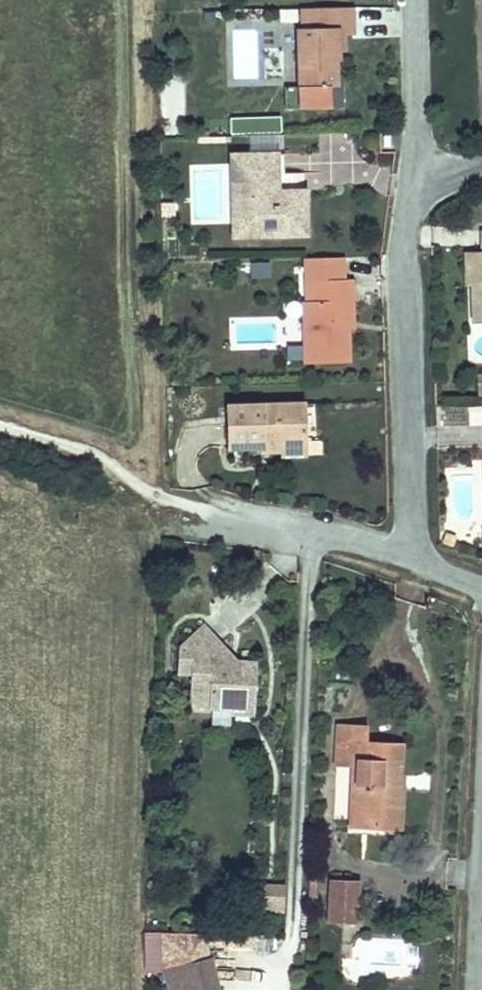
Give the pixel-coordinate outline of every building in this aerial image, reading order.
[(352,7),(335,8),(301,9),(302,29),(298,29),(299,87),(337,86),(336,61),(339,61),(338,50),(338,35),(344,35),(353,35),(352,7)] [(329,108),(328,87),(299,87),(284,88),(285,109),(329,108)] [(319,180),(337,180),(337,133),(318,133),(319,180)] [(250,150),(276,150),(276,137),(250,137),(250,150)] [(306,212),(305,191),(283,191),(284,195),(277,195),(271,192),(271,186),(275,186),(274,154),(232,155),(234,236),(295,235),(294,212),(306,212)] [(175,218),(175,203),(162,203),(162,217),(175,218)] [(306,234),(306,212),(294,212),(295,235),(306,234)] [(229,225),(210,226),(211,242),(230,242),(229,225)] [(481,232),(481,252),(471,252),(472,286),(473,324),(481,323),(481,232)] [(472,286),(471,252),(463,253),(464,286),(472,286)] [(345,279),(344,257),(305,258),(306,280),(345,279)] [(348,329),(347,301),(353,301),(353,279),(345,279),(306,280),(306,301),(304,301),(304,310),(305,332),(305,364),(349,362),(348,329)] [(305,332),(304,310),(289,310),(289,332),(305,332)] [(305,455),(303,403),(228,406),(230,448),(264,447),(264,443),(273,443),(273,452),(282,451),(283,456),(305,455)] [(273,452),(273,443),(264,443),(264,452),(273,452)] [(203,660),(221,644),(204,626),(181,646),(192,658),(203,660)] [(255,715),(257,663),(229,662),(217,648),(203,660),(192,658),(181,646),(179,648),(178,673),(191,674),(191,693),(210,694),(210,708),(232,709),(232,714),(255,715)] [(210,708),(210,694),(191,693),(190,707),(210,708)] [(399,787),(401,744),(366,742),(367,726),(339,725),(337,767),(357,768),(355,807),(373,808),(372,829),(399,831),(401,787),(399,787)] [(372,829),(373,808),(355,807),(354,829),(372,829)] [(316,902),(317,877),(309,876),(308,902),(316,902)] [(356,924),(358,881),(331,880),(330,923),(356,924)] [(284,907),(285,886),(260,886),(259,906),(284,907)] [(210,960),(164,972),(171,989),(218,989),(210,960)]
